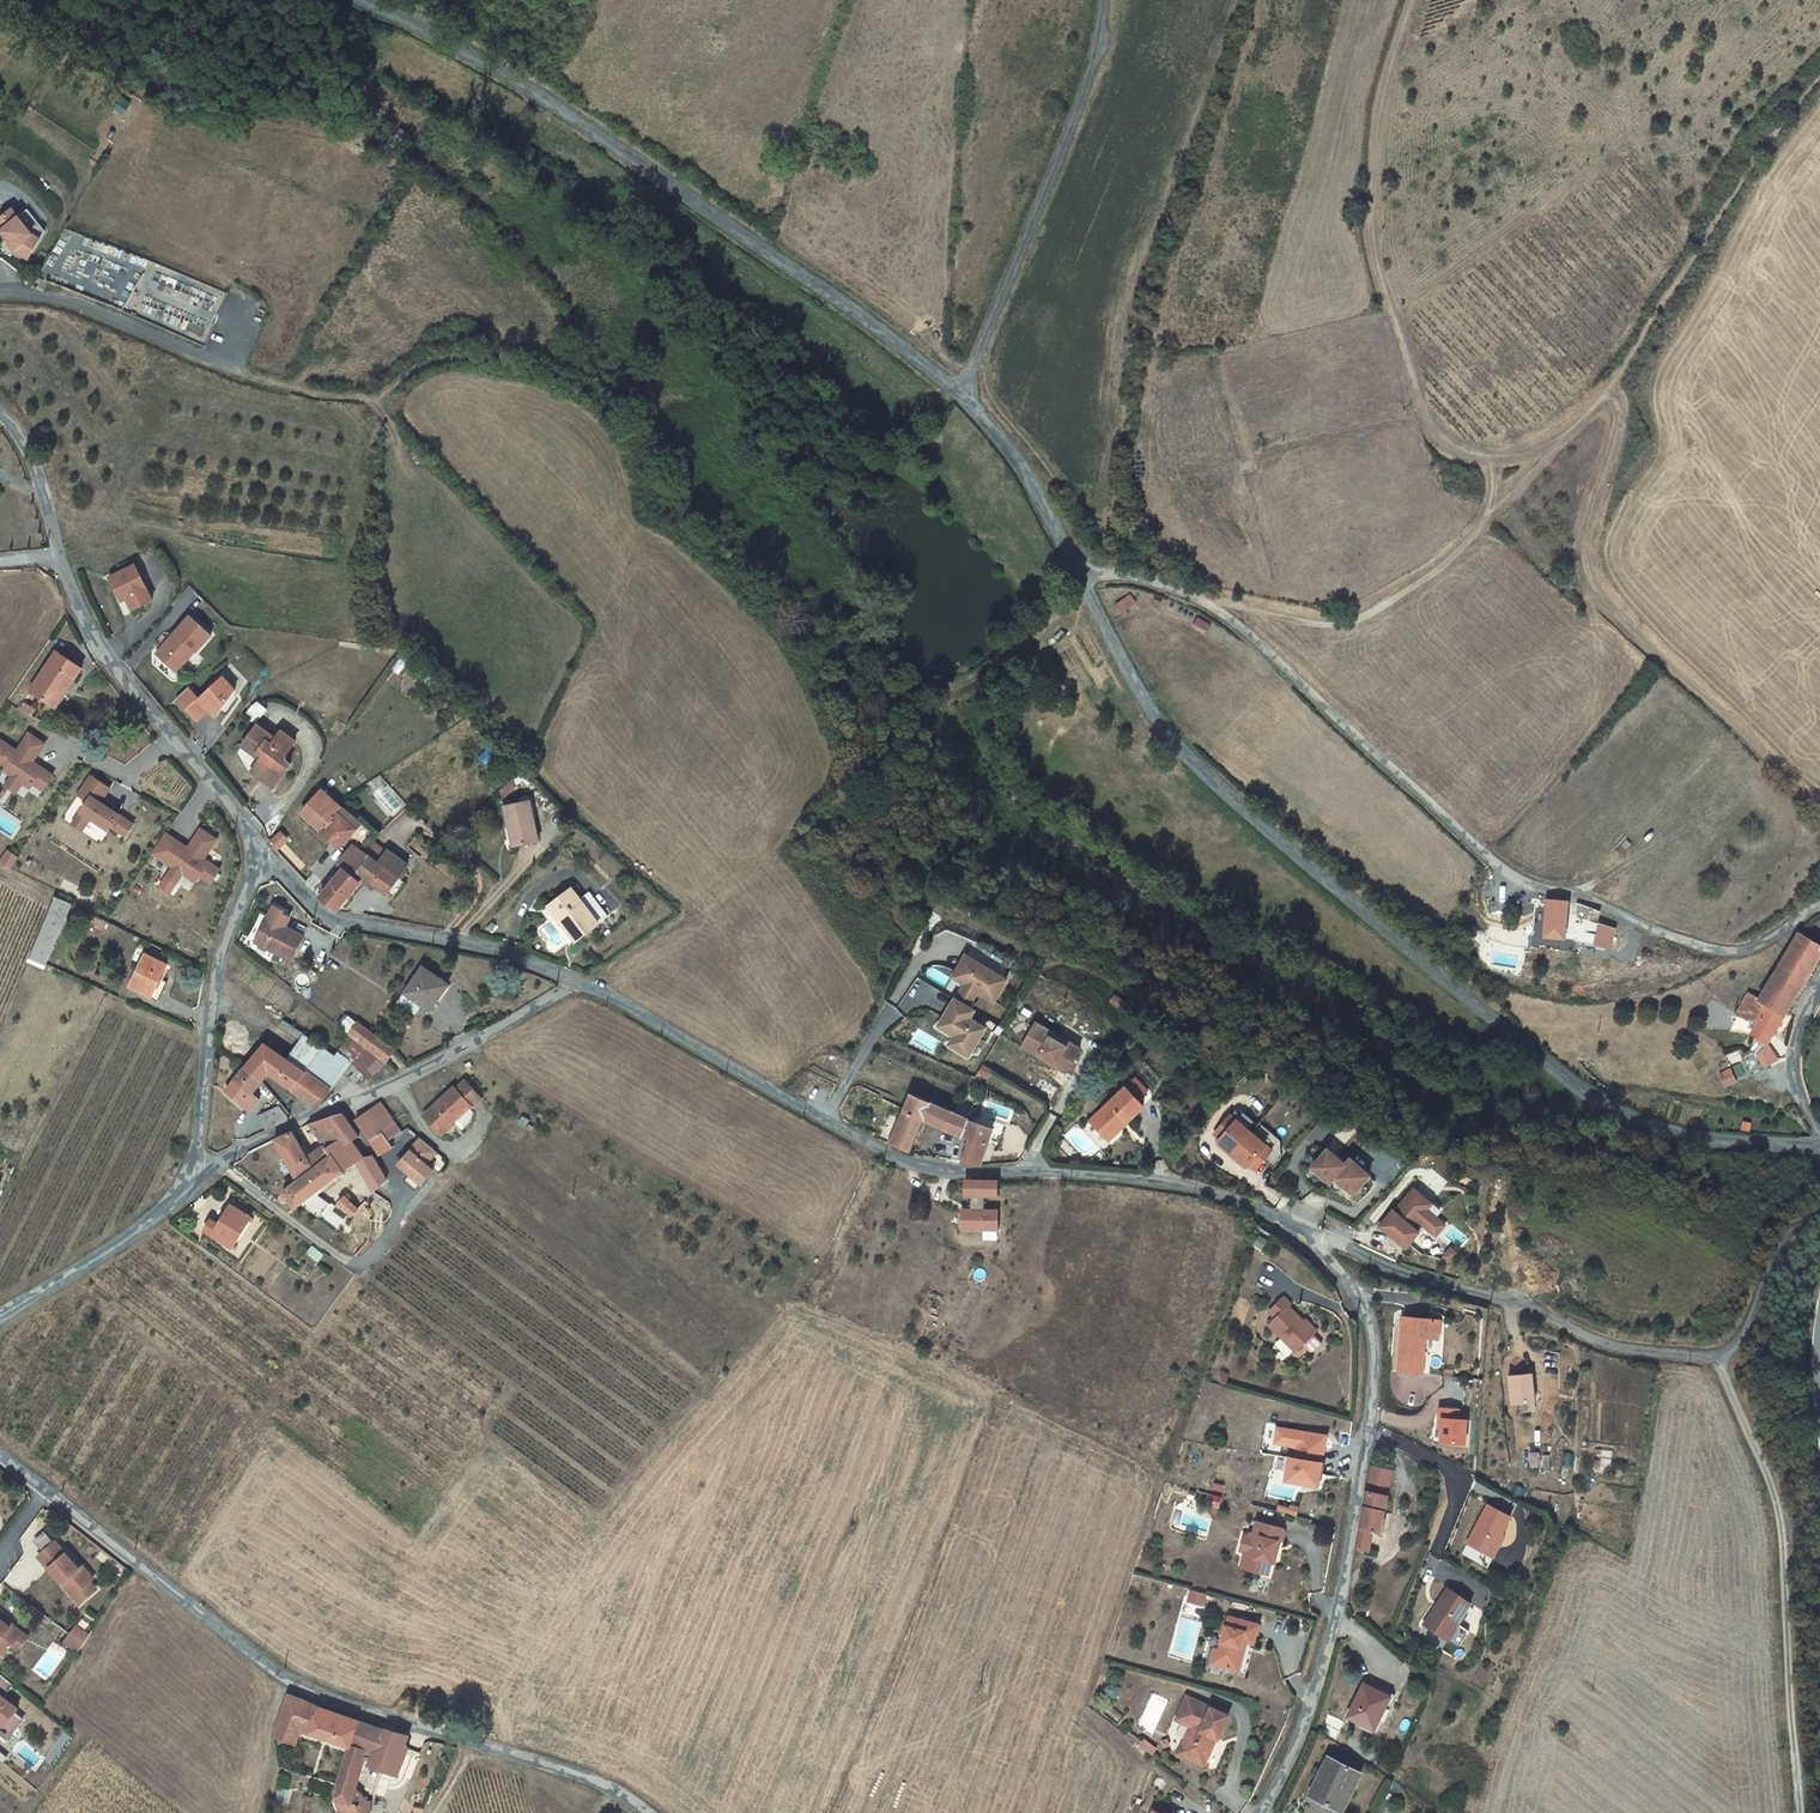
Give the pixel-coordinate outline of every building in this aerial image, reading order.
[(30,210),(20,217),(14,209),(0,220),(0,228),(12,243),(10,245),(15,251),(29,260),(47,231),(30,210)] [(151,601),(135,565),(108,577),(118,598),(123,595),(125,599),(130,610),(151,601)] [(157,657),(177,674),(196,653),(197,654),(211,636),(190,618),(176,634),(168,635),(164,640),(168,643),(157,657)] [(35,692),(54,705),(68,684),(74,688),(86,671),(62,654),(35,692)] [(175,701),(196,723),(207,712),(214,719),(217,716),(233,691),(221,678),(198,701),(187,690),(175,701)] [(68,684),(54,705),(59,709),(74,688),(68,684)] [(258,703),(250,716),(259,721),(267,708),(258,703)] [(271,737),(258,727),(243,747),(257,757),(260,753),(265,757),(258,767),(268,774),(272,768),(284,776),(291,765),(287,762),(286,755),(295,741),(282,732),(274,743),(269,739),(271,737)] [(45,744),(29,733),(17,751),(0,739),(0,762),(6,767),(4,770),(12,776),(23,783),(30,788),(33,784),(43,790),(53,775),(37,765),(35,768),(31,765),(33,762),(45,744)] [(268,774),(258,767),(254,774),(275,788),(284,776),(272,768),(268,774)] [(12,776),(5,786),(16,793),(23,783),(12,776)] [(98,803),(108,789),(92,778),(79,798),(88,804),(80,818),(90,824),(92,821),(110,833),(112,829),(127,839),(135,827),(101,805),(98,803)] [(98,803),(101,805),(110,791),(108,789),(98,803)] [(370,835),(319,790),(300,815),(335,844),(339,839),(342,842),(348,836),(356,843),(339,863),(344,867),(354,874),(370,855),(366,852),(360,848),(370,835)] [(510,822),(515,844),(537,840),(529,800),(503,805),(506,823),(510,822)] [(80,818),(73,828),(83,834),(90,824),(80,818)] [(186,845),(169,834),(155,854),(175,867),(169,877),(179,884),(185,874),(198,882),(202,876),(213,883),(222,869),(206,859),(219,839),(203,829),(189,851),(184,848),(186,845)] [(287,838),(281,832),(270,843),(276,849),(287,838)] [(388,851),(375,841),(366,852),(370,855),(379,863),(388,851)] [(388,851),(379,863),(370,855),(354,874),(344,867),(321,896),(337,911),(359,880),(371,882),(388,894),(409,866),(389,850),(388,851)] [(7,851),(2,863),(14,868),(19,856),(7,851)] [(608,918),(593,897),(591,896),(582,903),(572,889),(554,903),(568,921),(563,924),(576,942),(608,918)] [(54,898),(30,954),(48,962),(71,905),(54,898)] [(1565,941),(1570,902),(1548,900),(1543,938),(1565,941)] [(568,921),(554,903),(549,906),(563,924),(568,921)] [(1609,915),(1578,904),(1576,919),(1595,923),(1591,945),(1608,948),(1612,921),(1609,915)] [(273,946),(293,955),(302,936),(283,927),(288,917),(280,914),(282,911),(271,906),(255,941),(272,949),(273,946)] [(1819,954),(1819,946),(1797,932),(1756,1000),(1767,1006),(1783,1015),(1819,954)] [(152,997),(160,979),(167,964),(146,955),(131,988),(152,997)] [(963,957),(950,979),(962,986),(960,990),(972,998),(975,993),(991,1003),(1005,981),(963,957)] [(424,968),(401,1003),(417,1013),(423,1004),(433,1011),(450,985),(424,968)] [(166,981),(160,979),(152,997),(158,999),(166,981)] [(966,1008),(972,998),(960,990),(953,1001),(966,1008)] [(1739,1015),(1755,1025),(1767,1006),(1756,1000),(1750,996),(1739,1015)] [(953,1001),(952,1000),(936,1028),(952,1037),(957,1040),(958,1047),(956,1051),(966,1058),(983,1029),(967,1020),(972,1012),(966,1008),(953,1001)] [(1765,1045),(1783,1015),(1767,1006),(1755,1025),(1749,1036),(1765,1045)] [(360,1022),(352,1033),(389,1060),(398,1049),(360,1022)] [(1043,1060),(1045,1057),(1066,1070),(1079,1049),(1035,1022),(1021,1046),(1043,1060)] [(354,1064),(343,1051),(340,1058),(305,1036),(290,1057),(336,1087),(354,1064)] [(363,1085),(370,1078),(371,1077),(361,1066),(372,1052),(356,1037),(343,1051),(354,1064),(358,1068),(352,1073),(363,1085)] [(957,1040),(952,1037),(947,1046),(956,1051),(958,1047),(957,1040)] [(327,1093),(262,1042),(242,1069),(261,1083),(267,1075),(313,1110),(327,1093)] [(1777,1060),(1768,1045),(1759,1056),(1765,1067),(1777,1060)] [(373,1081),(390,1063),(372,1052),(361,1066),(371,1077),(370,1078),(373,1081)] [(1755,1055),(1733,1068),(1741,1081),(1762,1069),(1755,1055)] [(1066,1070),(1045,1057),(1043,1060),(1064,1072),(1066,1070)] [(1728,1067),(1717,1074),(1724,1087),(1736,1081),(1728,1067)] [(261,1083),(242,1069),(233,1081),(252,1095),(261,1083)] [(451,1119),(453,1122),(455,1121),(461,1128),(470,1121),(473,1112),(469,1107),(471,1106),(473,1108),(484,1098),(468,1080),(457,1088),(456,1086),(425,1114),(439,1130),(451,1119)] [(252,1095),(233,1081),(224,1093),(242,1106),(252,1095)] [(1087,1121),(1097,1132),(1102,1128),(1108,1134),(1122,1122),(1124,1125),(1143,1109),(1125,1088),(1087,1121)] [(937,1091),(931,1104),(940,1108),(945,1095),(937,1091)] [(889,1144),(906,1153),(923,1121),(946,1130),(952,1114),(940,1108),(931,1104),(912,1095),(889,1144)] [(381,1104),(369,1111),(388,1140),(401,1132),(381,1104)] [(281,1105),(259,1116),(266,1130),(288,1119),(281,1105)] [(356,1120),(380,1156),(393,1147),(388,1140),(369,1111),(356,1120)] [(295,1168),(296,1176),(343,1146),(352,1141),(358,1138),(343,1113),(311,1126),(327,1149),(314,1158),(307,1146),(304,1148),(296,1133),(278,1141),(295,1168)] [(976,1124),(952,1114),(946,1130),(970,1141),(962,1164),(983,1163),(992,1128),(976,1124)] [(1229,1117),(1213,1137),(1220,1142),(1218,1144),(1225,1150),(1224,1152),(1240,1165),(1242,1163),(1249,1168),(1251,1166),(1257,1171),(1273,1151),(1229,1117)] [(455,1124),(451,1119),(439,1130),(443,1134),(455,1124)] [(437,1153),(420,1140),(399,1166),(422,1185),(434,1171),(427,1165),(437,1153)] [(352,1141),(343,1146),(356,1164),(376,1193),(390,1180),(375,1157),(363,1161),(352,1141)] [(363,1205),(376,1193),(356,1164),(343,1146),(296,1176),(298,1181),(281,1192),(279,1194),(278,1196),(278,1198),(280,1200),(281,1201),(284,1201),(286,1200),(293,1209),(297,1205),(337,1234),(351,1220),(313,1195),(343,1175),(363,1205)] [(1328,1152),(1312,1170),(1330,1186),(1335,1181),(1354,1197),(1370,1178),(1351,1162),(1346,1168),(1328,1152)] [(969,1196),(969,1211),(959,1211),(958,1230),(994,1231),(996,1212),(983,1211),(983,1196),(997,1197),(998,1182),(966,1181),(965,1196),(969,1196)] [(1393,1209),(1379,1224),(1393,1237),(1395,1235),(1407,1245),(1418,1232),(1412,1226),(1417,1221),(1435,1237),(1445,1226),(1427,1210),(1432,1204),(1414,1188),(1394,1210),(1393,1209)] [(212,1236),(232,1249),(251,1220),(231,1207),(227,1213),(225,1211),(216,1223),(211,1220),(204,1231),(212,1236)] [(1395,1235),(1393,1237),(1404,1247),(1407,1245),(1395,1235)] [(314,1247),(309,1254),(318,1260),(322,1254),(314,1247)] [(1451,1249),(1444,1257),(1450,1262),(1457,1255),(1451,1249)] [(1269,1311),(1275,1317),(1269,1324),(1296,1351),(1315,1332),(1302,1319),(1288,1306),(1290,1304),(1283,1297),(1269,1311)] [(1304,1317),(1302,1319),(1315,1332),(1317,1330),(1304,1317)] [(1403,1317),(1396,1372),(1420,1375),(1425,1338),(1438,1340),(1440,1322),(1403,1317)] [(1507,1378),(1510,1407),(1534,1404),(1531,1375),(1507,1378)] [(1443,1430),(1442,1443),(1466,1444),(1467,1420),(1458,1420),(1459,1410),(1440,1409),(1439,1419),(1443,1420),(1443,1430)] [(1287,1457),(1282,1480),(1315,1487),(1325,1436),(1276,1427),(1273,1442),(1294,1446),(1292,1458),(1287,1457)] [(1391,1471),(1370,1466),(1354,1548),(1367,1551),(1370,1532),(1379,1534),(1391,1471)] [(1214,1490),(1222,1492),(1224,1487),(1216,1484),(1214,1490)] [(1218,1508),(1221,1497),(1210,1494),(1207,1505),(1218,1508)] [(1461,1555),(1487,1568),(1504,1536),(1502,1534),(1511,1517),(1488,1505),(1461,1555)] [(1283,1529),(1257,1522),(1253,1534),(1249,1533),(1248,1537),(1244,1551),(1243,1554),(1255,1558),(1257,1560),(1254,1571),(1267,1575),(1277,1541),(1280,1542),(1283,1529)] [(47,1533),(36,1539),(40,1546),(51,1540),(47,1533)] [(1248,1537),(1244,1535),(1239,1550),(1244,1551),(1248,1537)] [(80,1567),(56,1540),(39,1555),(64,1582),(68,1579),(79,1590),(91,1580),(94,1577),(83,1564),(80,1567)] [(1255,1558),(1243,1554),(1240,1567),(1254,1571),(1257,1560),(1255,1558)] [(98,1587),(91,1580),(79,1590),(68,1579),(64,1582),(81,1602),(98,1587)] [(1447,1588),(1437,1603),(1439,1604),(1437,1608),(1434,1606),(1422,1623),(1456,1648),(1468,1632),(1456,1623),(1470,1604),(1447,1588)] [(1197,1592),(1190,1591),(1187,1602),(1194,1604),(1197,1592)] [(1204,1594),(1197,1592),(1194,1604),(1201,1606),(1204,1594)] [(5,1655),(13,1644),(22,1634),(8,1623),(0,1616),(0,1651),(5,1655)] [(1228,1616),(1220,1648),(1216,1647),(1211,1650),(1208,1664),(1211,1669),(1225,1673),(1229,1670),(1239,1673),(1245,1649),(1241,1647),(1242,1640),(1254,1644),(1260,1625),(1228,1616)] [(10,1620),(8,1623),(22,1634),(13,1644),(19,1649),(27,1639),(30,1636),(10,1620)] [(66,1640),(80,1651),(86,1642),(71,1632),(66,1640)] [(8,1693),(13,1686),(0,1675),(0,1687),(8,1693)] [(1361,1686),(1346,1720),(1372,1731),(1387,1698),(1361,1686)] [(1189,1724),(1175,1750),(1200,1764),(1214,1737),(1217,1738),(1228,1715),(1188,1694),(1176,1716),(1189,1724)] [(0,1731),(6,1724),(13,1730),(22,1720),(15,1714),(18,1711),(3,1699),(0,1696),(0,1731)] [(291,1697),(275,1736),(294,1744),(301,1729),(349,1747),(357,1721),(325,1710),(291,1697)] [(7,1742),(24,1721),(22,1720),(13,1730),(6,1724),(0,1731),(0,1736),(7,1742)] [(357,1721),(349,1747),(335,1793),(344,1812),(355,1812),(362,1809),(354,1786),(364,1757),(365,1752),(374,1755),(373,1760),(370,1769),(390,1777),(395,1765),(399,1767),(405,1751),(403,1747),(407,1738),(357,1721)] [(1142,1745),(1153,1754),(1157,1748),(1146,1740),(1144,1742),(1130,1731),(1128,1733),(1142,1745)] [(1326,1758),(1308,1797),(1341,1812),(1360,1774),(1326,1758)]
